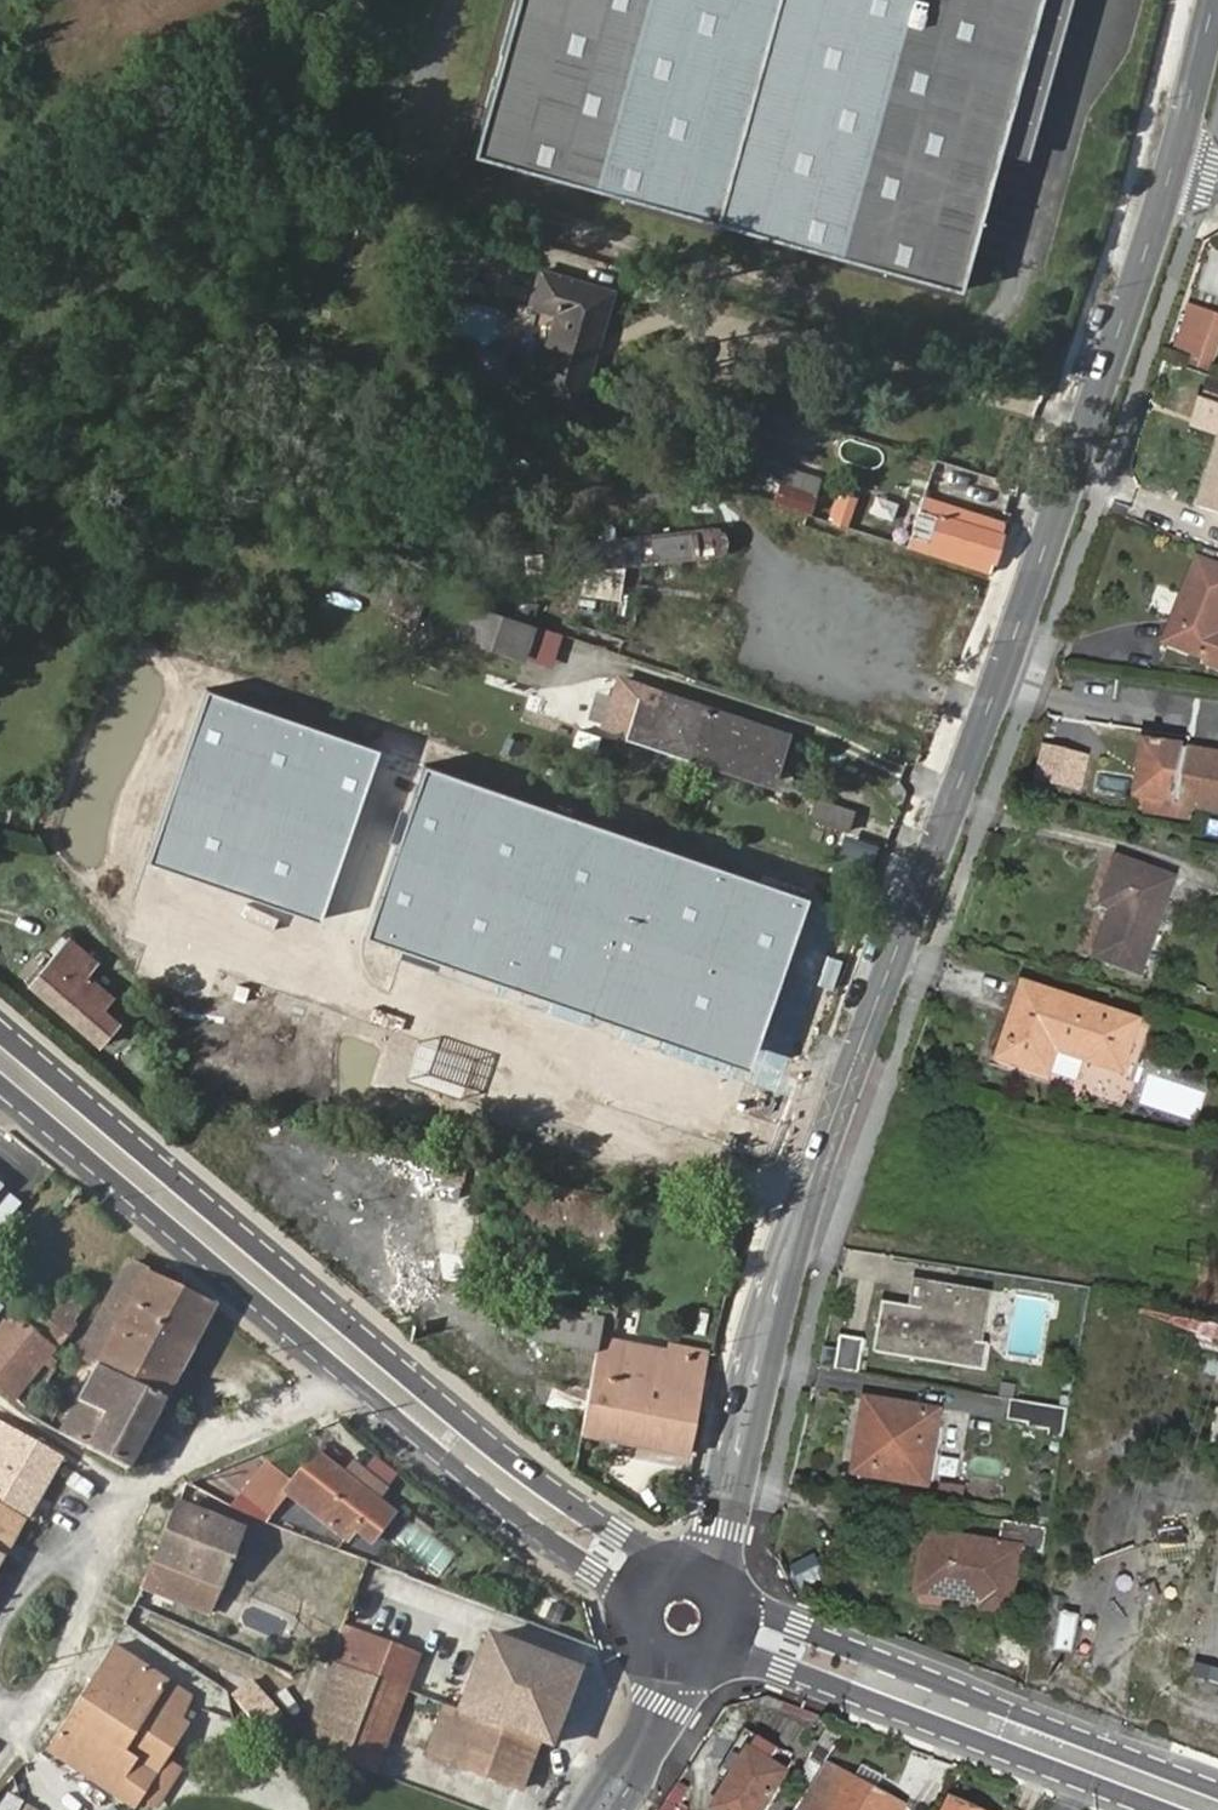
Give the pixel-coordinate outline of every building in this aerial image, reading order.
[(474,161),(961,298),(1001,153),(1044,0),(519,0),(474,161)] [(1001,153),(1026,160),(1072,0),(1044,0),(1001,153)] [(615,293),(542,270),(530,306),(556,314),(541,361),(516,353),(505,388),(579,410),(615,293)] [(489,284),(473,279),(471,287),(487,292),(489,284)] [(1207,330),(1196,359),(1217,368),(1217,335),(1207,330)] [(1202,395),(1194,421),(1217,430),(1217,400),(1202,395)] [(1204,498),(1217,503),(1217,458),(1204,498)] [(788,464),(773,504),(808,515),(820,474),(788,464)] [(853,507),(856,493),(845,489),(841,503),(853,507)] [(925,496),(913,532),(992,556),(1005,521),(925,496)] [(709,530),(492,541),(491,542),(490,543),(490,544),(489,544),(489,545),(489,546),(488,546),(488,547),(488,548),(487,548),(487,549),(487,550),(487,551),(487,552),(486,552),(486,553),(486,554),(486,555),(486,556),(486,557),(486,558),(486,559),(486,560),(486,561),(486,562),(487,562),(487,563),(487,564),(487,565),(488,566),(488,567),(489,567),(489,568),(490,568),(490,569),(491,569),(491,570),(492,570),(492,571),(493,571),(493,572),(711,561),(711,560),(712,559),(713,558),(713,557),(714,557),(714,556),(715,556),(715,555),(715,554),(716,554),(716,553),(716,552),(716,551),(717,551),(717,550),(717,549),(717,548),(717,547),(717,546),(717,545),(717,544),(716,543),(717,542),(717,541),(716,541),(716,540),(716,539),(715,538),(715,537),(714,537),(714,536),(714,535),(713,534),(713,533),(712,533),(712,532),(711,532),(709,530)] [(913,532),(908,546),(987,572),(992,556),(913,532)] [(1200,559),(1170,640),(1212,655),(1210,661),(1217,664),(1217,566),(1200,559)] [(420,620),(429,599),(387,584),(378,607),(420,620)] [(466,636),(473,612),(451,605),(444,628),(466,636)] [(532,631),(473,612),(466,636),(526,656),(532,631)] [(773,784),(790,736),(645,687),(628,736),(773,784)] [(377,746),(204,690),(148,860),(321,917),(377,746)] [(1152,739),(1145,787),(1180,792),(1180,797),(1217,803),(1217,750),(1152,739)] [(805,897),(422,766),(364,936),(747,1067),(805,897)] [(812,820),(847,832),(852,813),(818,801),(812,820)] [(1176,874),(1122,856),(1104,900),(1114,904),(1099,951),(1145,966),(1176,874)] [(68,940),(29,987),(99,1047),(119,1023),(102,1008),(112,998),(85,976),(96,962),(68,940)] [(1139,1017),(1026,982),(1001,1057),(1049,1071),(1057,1047),(1122,1067),(1139,1017)] [(522,1084),(621,1115),(644,1041),(546,1010),(522,1084)] [(433,1159),(438,1279),(489,1277),(484,1157),(433,1159)] [(512,1249),(619,1258),(625,1195),(518,1186),(512,1249)] [(127,1260),(112,1290),(128,1298),(143,1269),(127,1260)] [(112,1290),(76,1357),(79,1358),(94,1366),(161,1398),(209,1304),(143,1269),(128,1298),(112,1290)] [(993,1288),(917,1277),(913,1303),(885,1299),(878,1351),(987,1368),(991,1341),(985,1340),(993,1288)] [(54,1306),(48,1301),(33,1289),(27,1297),(16,1312),(56,1344),(85,1309),(65,1292),(62,1296),(54,1306)] [(57,1292),(48,1301),(54,1306),(62,1296),(57,1292)] [(607,1315),(512,1295),(508,1332),(600,1350),(606,1319),(607,1315)] [(11,1397),(40,1363),(45,1368),(51,1360),(46,1355),(51,1349),(7,1313),(2,1319),(0,1318),(0,1388),(11,1397)] [(600,1350),(584,1431),(686,1452),(707,1350),(691,1346),(689,1356),(613,1339),(616,1322),(606,1319),(600,1350)] [(825,1344),(822,1364),(860,1371),(866,1337),(843,1333),(840,1347),(825,1344)] [(94,1366),(79,1358),(62,1391),(101,1411),(105,1403),(148,1424),(161,1398),(94,1366)] [(62,1391),(44,1426),(126,1467),(148,1424),(105,1403),(101,1411),(62,1391)] [(1067,1406),(1014,1396),(1011,1416),(1049,1423),(1047,1432),(1062,1434),(1067,1406)] [(941,1411),(870,1397),(859,1465),(929,1478),(941,1411)] [(1206,1451),(1217,1453),(1217,1414),(1209,1413),(1206,1451)] [(0,1422),(0,1467),(41,1489),(61,1456),(0,1422)] [(269,1464),(232,1508),(264,1521),(287,1493),(348,1539),(355,1531),(370,1542),(394,1511),(320,1452),(294,1483),(269,1464)] [(0,1467),(0,1504),(24,1517),(41,1489),(0,1467)] [(944,1500),(968,1499),(968,1483),(944,1483),(944,1500)] [(0,1504),(0,1557),(24,1517),(0,1504)] [(155,1562),(218,1588),(242,1530),(180,1505),(155,1562)] [(1049,1526),(1004,1519),(1001,1537),(933,1525),(925,1577),(946,1583),(944,1588),(988,1597),(986,1602),(1010,1607),(1021,1546),(1045,1550),(1049,1526)] [(407,1520),(394,1542),(444,1572),(457,1549),(407,1520)] [(822,1553),(798,1561),(805,1586),(830,1578),(822,1553)] [(218,1588),(155,1562),(145,1588),(207,1614),(218,1588)] [(585,1639),(595,1624),(582,1616),(573,1631),(585,1639)] [(400,1686),(413,1656),(338,1625),(325,1657),(333,1660),(372,1675),(400,1686)] [(539,1741),(550,1745),(580,1669),(488,1633),(459,1709),(539,1741)] [(192,1697),(116,1645),(53,1746),(139,1803),(143,1796),(157,1805),(181,1769),(167,1759),(190,1720),(182,1714),(192,1697)] [(372,1675),(333,1660),(316,1708),(353,1722),(362,1700),(372,1675)] [(1198,1679),(1217,1683),(1217,1665),(1201,1662),(1198,1679)] [(390,1711),(400,1686),(372,1675),(362,1700),(390,1711)] [(232,1696),(264,1730),(284,1711),(251,1677),(232,1696)] [(390,1711),(362,1700),(353,1722),(382,1733),(390,1711)] [(456,1760),(454,1764),(520,1789),(522,1785),(539,1741),(459,1709),(449,1705),(438,1735),(462,1744),(456,1760)] [(316,1708),(302,1746),(337,1759),(345,1741),(353,1722),(316,1708)] [(382,1733),(353,1722),(345,1741),(373,1752),(382,1733)] [(432,1752),(430,1755),(454,1764),(456,1760),(462,1744),(438,1735),(432,1752)] [(754,1745),(715,1809),(718,1809),(765,1809),(791,1768),(754,1745)] [(835,1767),(811,1809),(900,1809),(903,1804),(835,1767)] [(673,1798),(666,1809),(694,1809),(673,1798)] [(958,1799),(951,1809),(981,1809),(958,1799)]
